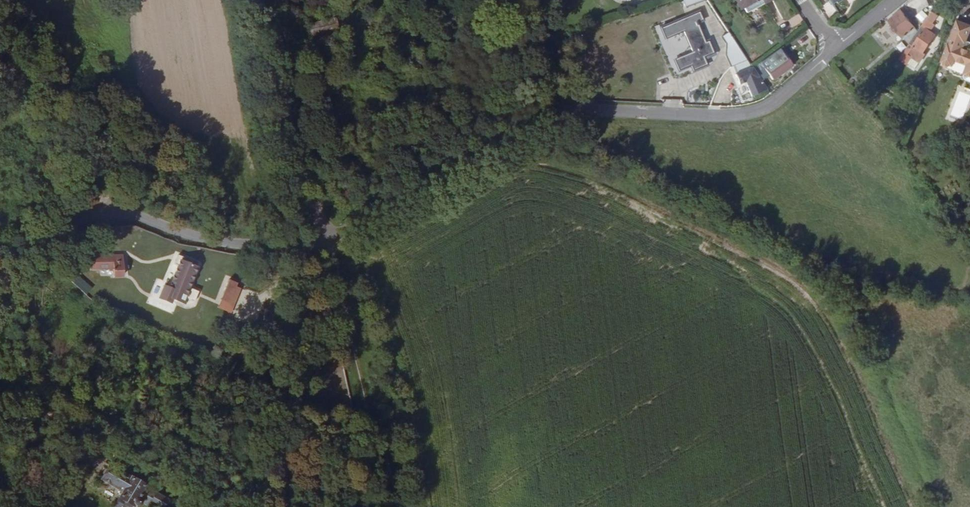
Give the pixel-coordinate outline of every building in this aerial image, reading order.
[(596,9),(605,5),(603,0),(592,0),(596,9)] [(739,9),(756,0),(735,0),(739,9)] [(830,4),(834,1),(836,5),(831,9),(835,15),(846,7),(841,0),(827,0),(830,4)] [(900,29),(911,42),(920,29),(903,9),(891,19),(895,23),(900,29)] [(922,21),(926,13),(920,9),(915,17),(922,21)] [(701,11),(659,27),(664,41),(683,33),(691,52),(673,59),(678,71),(692,66),(694,71),(707,65),(704,57),(715,53),(710,39),(704,42),(697,24),(705,21),(701,11)] [(911,42),(900,58),(908,64),(912,57),(920,62),(926,54),(923,52),(935,34),(929,30),(934,23),(932,22),(937,14),(934,11),(932,11),(927,19),(920,29),(911,42)] [(401,19),(400,15),(392,17),(394,25),(402,24),(401,19)] [(969,70),(969,40),(968,39),(969,37),(969,34),(969,20),(959,16),(944,58),(955,62),(953,65),(956,66),(957,68),(963,70),(965,69),(969,70)] [(341,18),(307,26),(309,37),(344,29),(341,18)] [(381,20),(361,25),(363,33),(382,29),(381,20)] [(779,47),(768,55),(772,60),(763,67),(771,78),(779,72),(779,71),(790,63),(779,47)] [(912,57),(908,64),(915,69),(920,62),(912,57)] [(779,71),(779,72),(780,73),(791,65),(790,63),(779,71)] [(753,75),(748,66),(734,73),(739,82),(746,78),(753,92),(761,89),(754,75),(753,75)] [(952,167),(945,184),(955,187),(961,170),(952,167)] [(123,260),(113,260),(113,264),(113,273),(113,278),(124,278),(123,260)] [(196,268),(180,262),(169,289),(186,296),(196,268)] [(222,293),(227,295),(231,287),(225,284),(222,293)] [(7,291),(12,298),(22,291),(17,285),(7,291)] [(221,310),(227,295),(222,293),(217,291),(214,297),(216,298),(212,307),(221,310)] [(165,505),(168,500),(110,466),(103,479),(123,491),(120,497),(130,503),(134,505),(135,506),(136,506),(137,506),(138,506),(139,506),(140,505),(141,504),(142,503),(147,505),(151,498),(161,505),(162,503),(165,505)]
